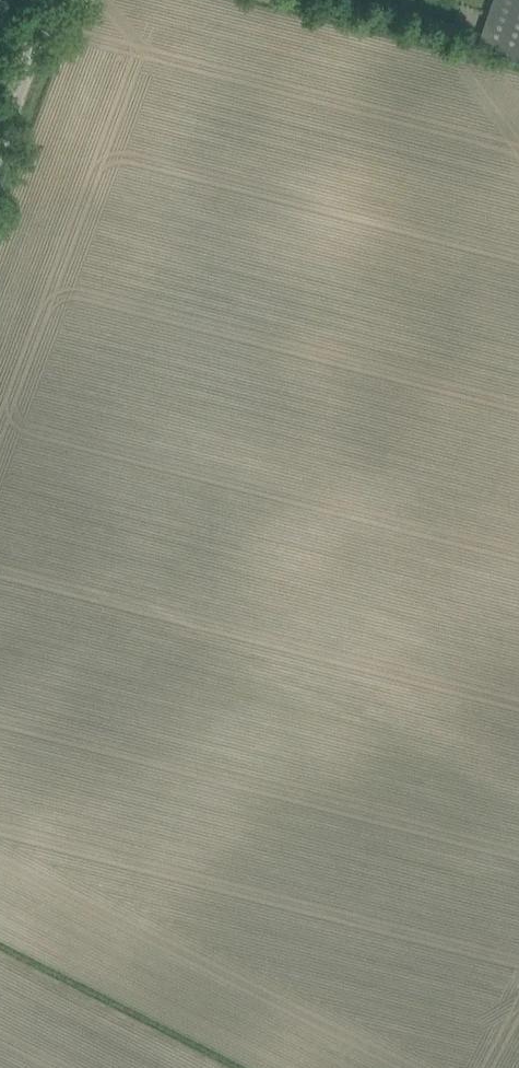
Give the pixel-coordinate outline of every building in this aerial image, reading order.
[(518,51),(518,0),(493,0),(482,40),(518,51)]
